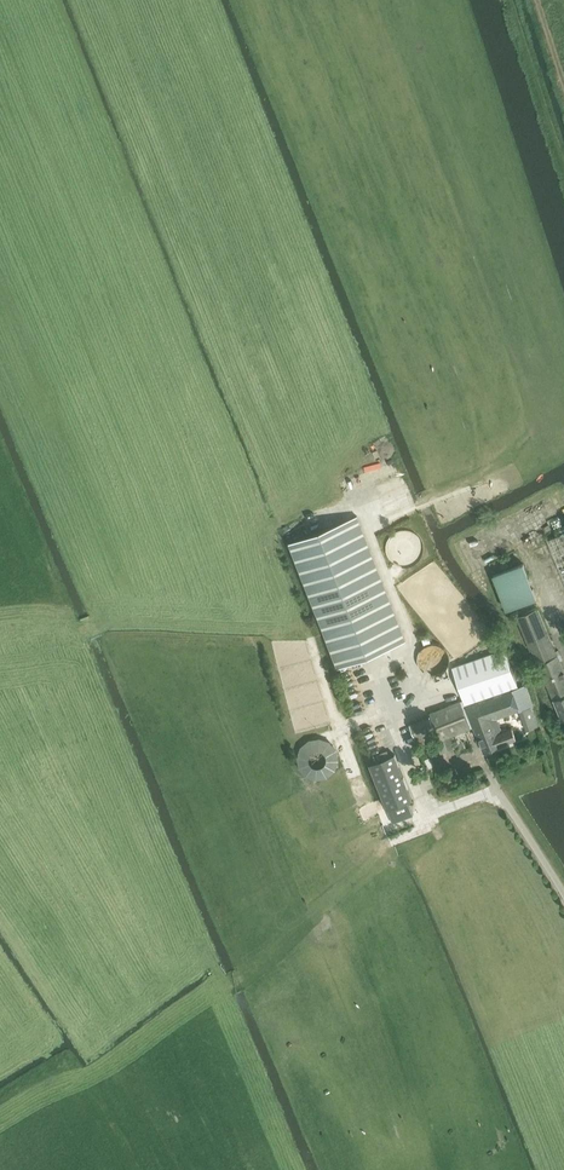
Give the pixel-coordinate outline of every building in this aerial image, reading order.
[(394,456),(346,472),(350,485),(380,475),(382,482),(401,476),(394,456)] [(406,641),(357,516),(289,542),(338,667),(406,641)] [(563,580),(563,532),(547,539),(563,580)] [(493,575),(507,610),(537,598),(524,563),(493,575)] [(559,656),(538,607),(517,616),(531,649),(533,648),(539,663),(562,721),(563,721),(563,669),(559,656)] [(526,685),(520,687),(506,647),(453,666),(464,700),(430,713),(440,740),(474,727),(498,719),(520,711),(532,707),(534,706),(526,685)] [(532,707),(520,711),(526,730),(538,725),(532,707)] [(503,733),(498,719),(474,727),(483,752),(516,740),(512,730),(503,733)] [(433,721),(426,724),(429,732),(436,729),(433,721)] [(426,724),(419,727),(422,735),(429,732),(426,724)] [(422,735),(419,727),(412,730),(416,737),(422,735)] [(335,735),(299,740),(304,778),(341,773),(335,735)] [(447,751),(454,749),(450,737),(443,740),(447,751)] [(413,798),(396,754),(370,764),(387,808),(413,798)] [(408,801),(388,810),(391,818),(411,810),(408,801)]
